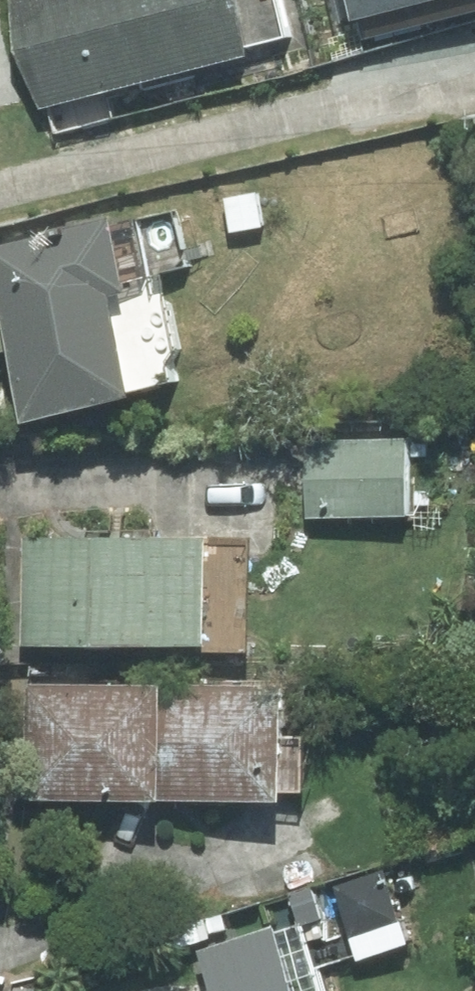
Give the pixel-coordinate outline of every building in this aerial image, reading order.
[(45,111),(302,53),(290,0),(19,0),(45,111)] [(353,42),(474,11),(474,0),(343,0),(353,42)] [(0,249),(0,307),(1,311),(9,349),(24,413),(166,382),(162,363),(172,350),(154,272),(186,265),(174,211),(0,249)] [(1,311),(0,311),(0,352),(9,349),(1,311)] [(304,441),(306,517),(404,515),(403,440),(304,441)] [(201,653),(245,653),(245,541),(23,541),(23,644),(201,644),(201,653)] [(26,799),(156,799),(156,686),(26,686),(26,799)] [(277,687),(156,686),(156,799),(276,801),(276,791),(299,791),(300,738),(277,737),(277,687)] [(380,871),(333,886),(356,959),(403,944),(380,871)] [(301,922),(201,953),(213,990),(323,990),(301,922)]
